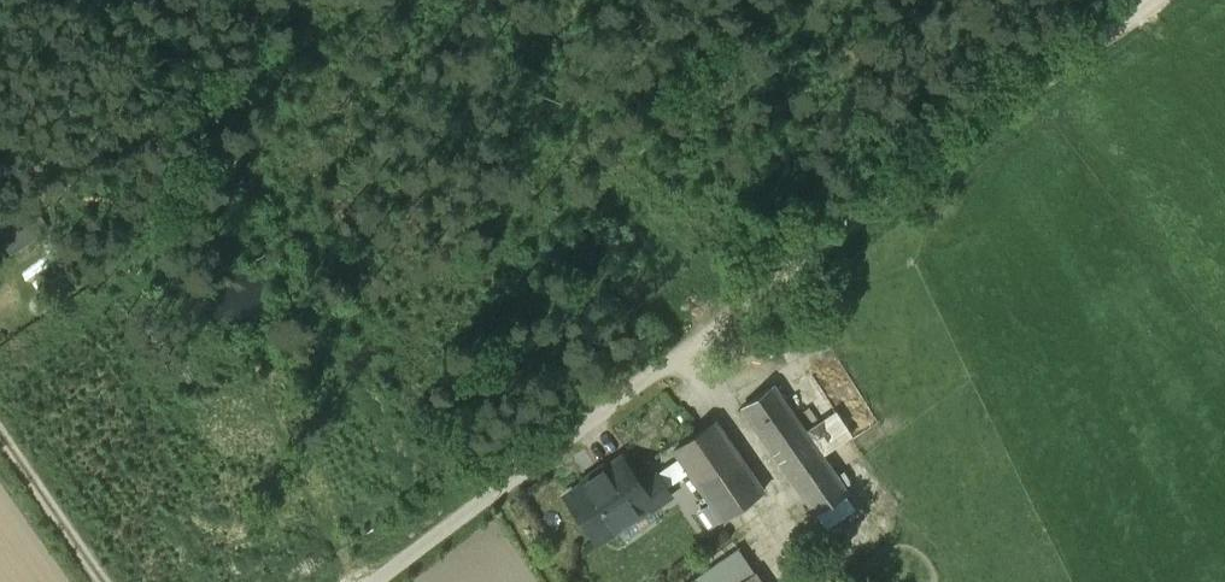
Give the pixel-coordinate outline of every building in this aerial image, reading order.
[(773,385),(742,406),(817,515),(848,493),(773,385)] [(717,421),(674,450),(721,520),(764,491),(717,421)] [(676,457),(656,471),(667,488),(688,473),(676,457)] [(622,458),(567,496),(598,541),(651,504),(653,507),(671,494),(657,474),(642,485),(622,458)] [(755,570),(741,547),(685,581),(737,581),(755,570)] [(742,581),(761,581),(755,573),(742,581)]
